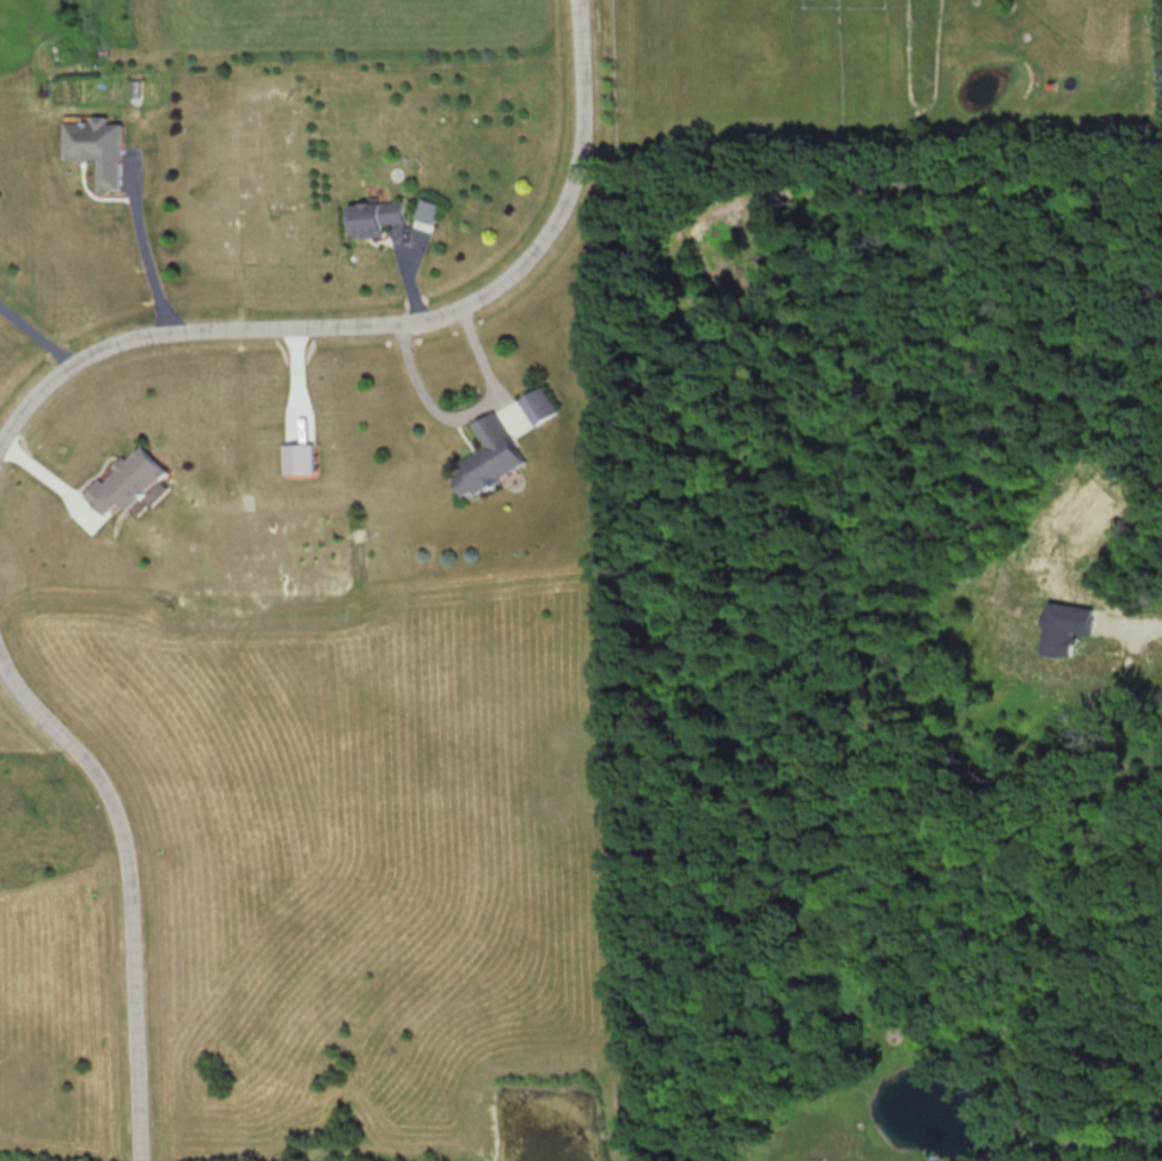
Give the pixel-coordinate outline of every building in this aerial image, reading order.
[(122,124),(107,123),(107,116),(91,116),(91,124),(65,123),(64,161),(99,161),(98,190),(121,191),(122,124)] [(414,217),(433,223),(439,204),(420,198),(414,217)] [(350,203),(350,236),(382,235),(382,223),(403,222),(403,202),(350,203)] [(520,400),(535,426),(558,412),(543,387),(520,400)] [(524,466),(496,411),(474,422),(487,447),(456,463),(462,474),(453,479),(462,497),(524,466)] [(166,471),(139,444),(86,497),(106,516),(119,503),(127,510),(166,471)] [(1069,1124),(1069,1116),(1055,1116),(1055,1124),(1069,1124)]
